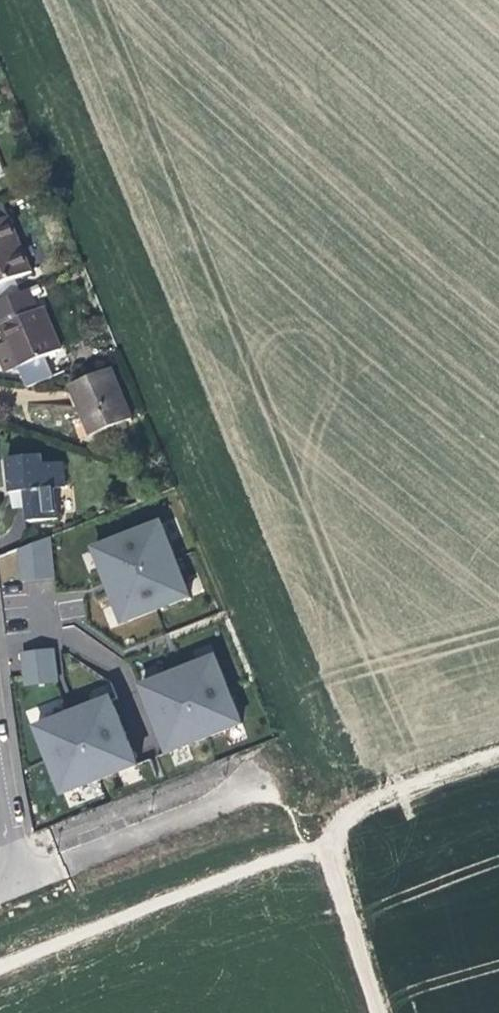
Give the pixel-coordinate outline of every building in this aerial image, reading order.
[(0,205),(0,286),(30,273),(1,204),(0,205)] [(48,356),(59,351),(41,309),(37,311),(28,290),(0,301),(0,325),(5,336),(8,344),(0,347),(0,365),(4,376),(19,369),(27,388),(56,377),(48,356)] [(84,415),(93,437),(131,421),(110,371),(72,387),(84,415)] [(8,481),(10,496),(25,494),(28,524),(56,520),(53,490),(63,489),(61,465),(42,466),(41,457),(6,461),(8,481)] [(110,584),(126,622),(192,595),(162,522),(96,549),(110,584)] [(56,576),(50,535),(22,546),(24,579),(56,576)] [(57,681),(53,650),(23,654),(28,685),(57,681)] [(169,751),(242,722),(215,656),(173,673),(142,686),(169,751)] [(65,792),(138,763),(111,697),(67,715),(38,727),(65,792)]
